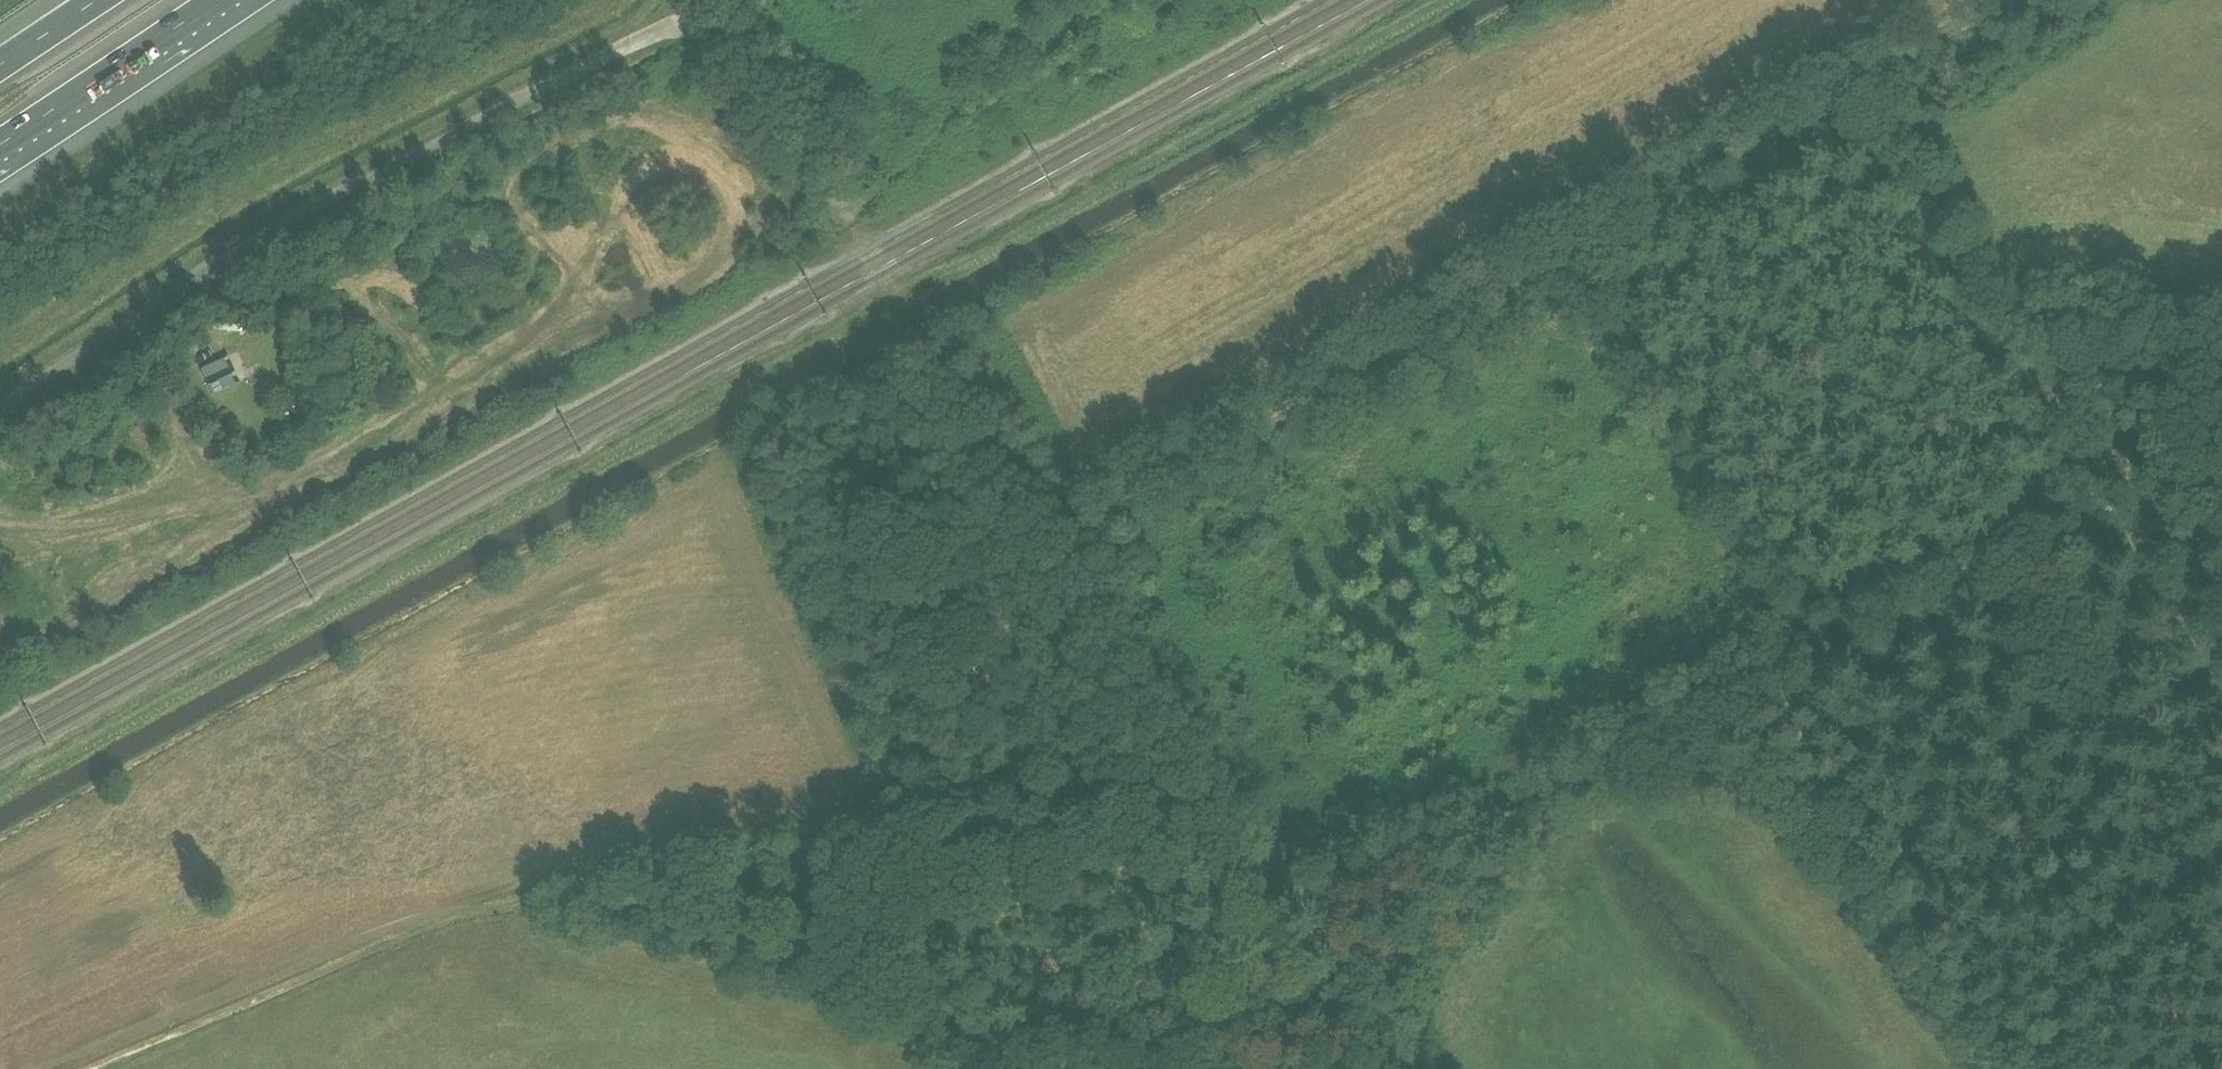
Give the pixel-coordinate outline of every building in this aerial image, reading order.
[(324,412),(313,419),(319,428),(330,421),(324,412)]
